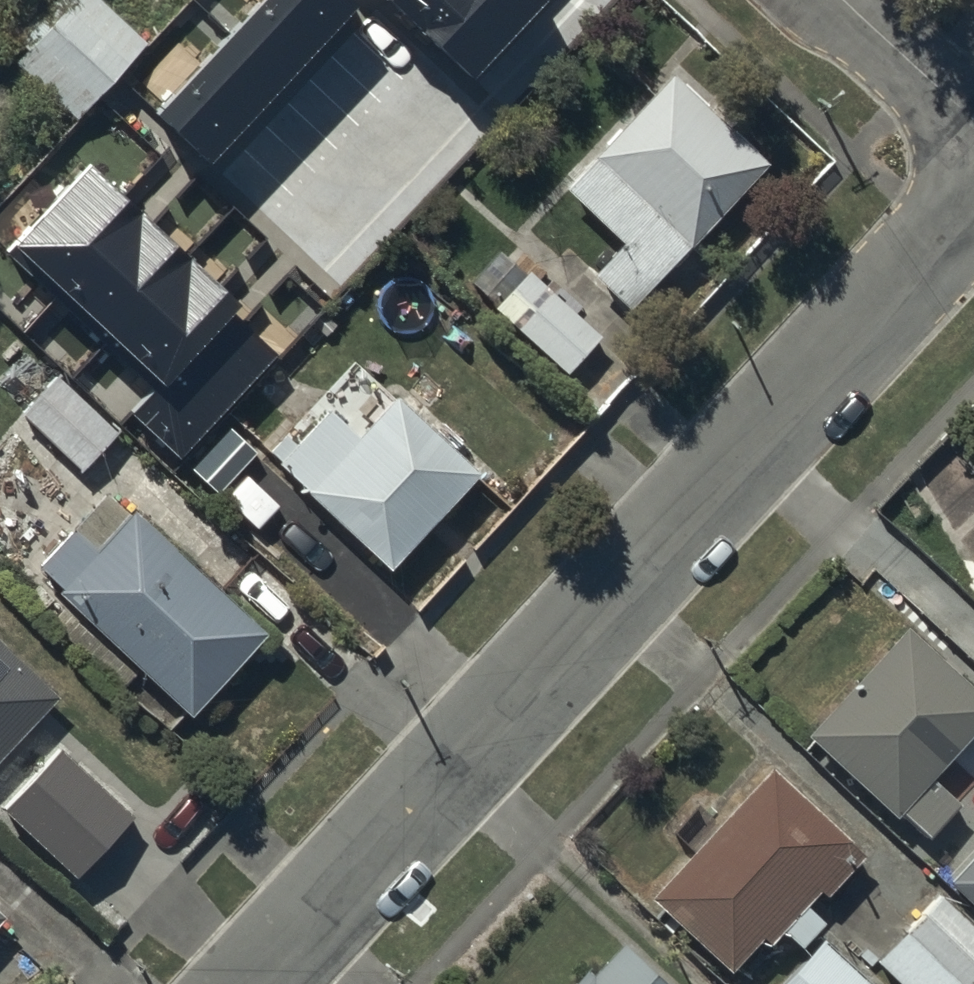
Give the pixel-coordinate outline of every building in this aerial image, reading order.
[(93,0),(81,0),(18,69),(76,122),(145,47),(93,0)] [(251,0),(233,0),(186,52),(222,85),(277,24),(251,0)] [(324,56),(369,6),(363,0),(262,0),(324,56)] [(588,0),(450,0),(321,142),(403,216),(488,122),(470,106),(536,33),(552,47),(591,3),(588,0)] [(46,37),(35,27),(18,45),(29,55),(46,37)] [(211,108),(153,55),(63,153),(121,207),(211,108)] [(769,172),(672,82),(563,197),(625,256),(599,284),(633,316),(769,172)] [(375,255),(318,203),(262,263),(319,316),(375,255)] [(601,344),(502,256),(472,290),(571,378),(601,344)] [(121,438),(62,381),(25,419),(85,476),(121,438)] [(478,484),(399,409),(362,449),(330,419),(301,450),(288,438),(269,459),(392,575),(478,484)] [(265,643),(139,522),(102,560),(77,536),(43,571),(194,717),(265,643)] [(896,826),(901,821),(927,847),(961,813),(930,782),(973,738),(973,699),(910,635),(851,693),(856,699),(808,746),(896,826)] [(0,652),(0,764),(56,703),(0,652)] [(689,837),(645,884),(724,958),(756,924),(762,930),(776,915),(795,933),(818,909),(799,891),(812,877),(820,884),(859,842),(768,757),(715,814),(702,802),(678,827),(689,837)] [(136,824),(64,759),(10,819),(81,884),(136,824)] [(944,870),(973,898),(973,838),(944,870)] [(940,887),(877,956),(907,983),(958,983),(973,967),(973,918),(940,887)] [(817,931),(768,983),(875,983),(817,931)] [(556,983),(670,983),(616,933),(590,961),(584,955),(556,983)]
